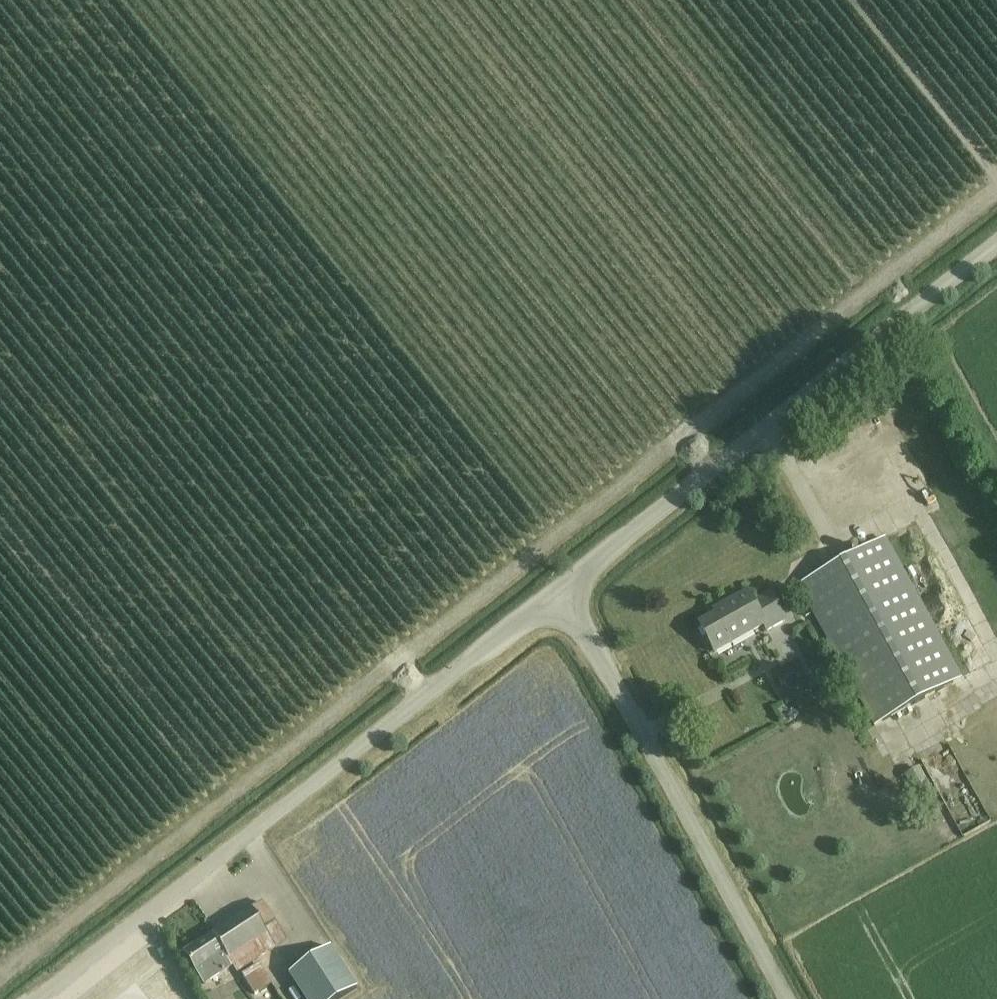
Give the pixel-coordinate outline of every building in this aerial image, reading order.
[(885,538),(797,587),(874,726),(961,678),(885,538)] [(766,630),(783,621),(768,593),(751,603),(746,593),(722,606),(724,610),(698,625),(713,652),(764,625),(766,630)] [(942,728),(924,739),(932,752),(950,742),(942,728)] [(287,940),(276,923),(263,903),(185,956),(205,985),(232,967),(237,974),(287,940)] [(289,975),(304,998),(342,998),(357,990),(330,948),(289,975)] [(257,966),(241,976),(253,996),(269,986),(257,966)]
